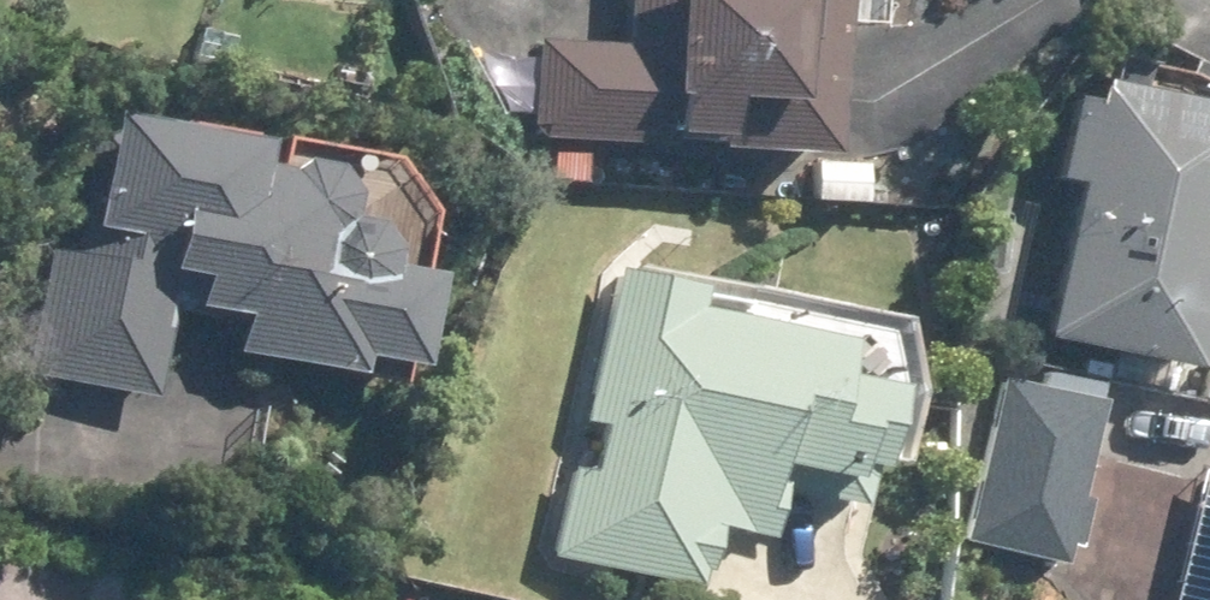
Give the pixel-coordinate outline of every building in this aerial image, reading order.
[(541,129),(551,140),(674,147),(676,137),(728,141),(727,150),(838,155),(848,0),(639,0),(636,50),(547,44),(541,129)] [(203,30),(194,64),(229,73),(239,40),(203,30)] [(1109,82),(1050,335),(1208,374),(1209,367),(1209,106),(1109,82)] [(46,218),(20,378),(161,401),(176,313),(206,317),(207,310),(251,318),(245,355),(369,375),(371,361),(431,371),(445,278),(401,270),(404,254),(383,226),(359,222),(364,197),(345,172),(311,167),(301,174),(271,168),(276,142),(120,116),(100,226),(46,218)] [(559,155),(557,181),(586,183),(588,157),(559,155)] [(623,271),(592,422),(611,425),(600,479),(574,473),(557,558),(704,589),(707,573),(716,575),(725,531),(778,540),(789,493),(779,491),(784,466),(812,472),(807,496),(870,510),(878,471),(887,473),(890,462),(910,466),(922,406),(904,402),(905,393),(850,382),(857,344),(702,311),(708,288),(623,271)] [(1087,501),(1107,402),(1100,402),(1105,386),(1048,374),(1043,392),(1000,384),(969,540),(1072,562),(1075,548),(1085,551),(1094,503),(1087,501)] [(1209,466),(1176,599),(1209,599),(1209,466)] [(51,599),(96,599),(54,587),(51,599)]
